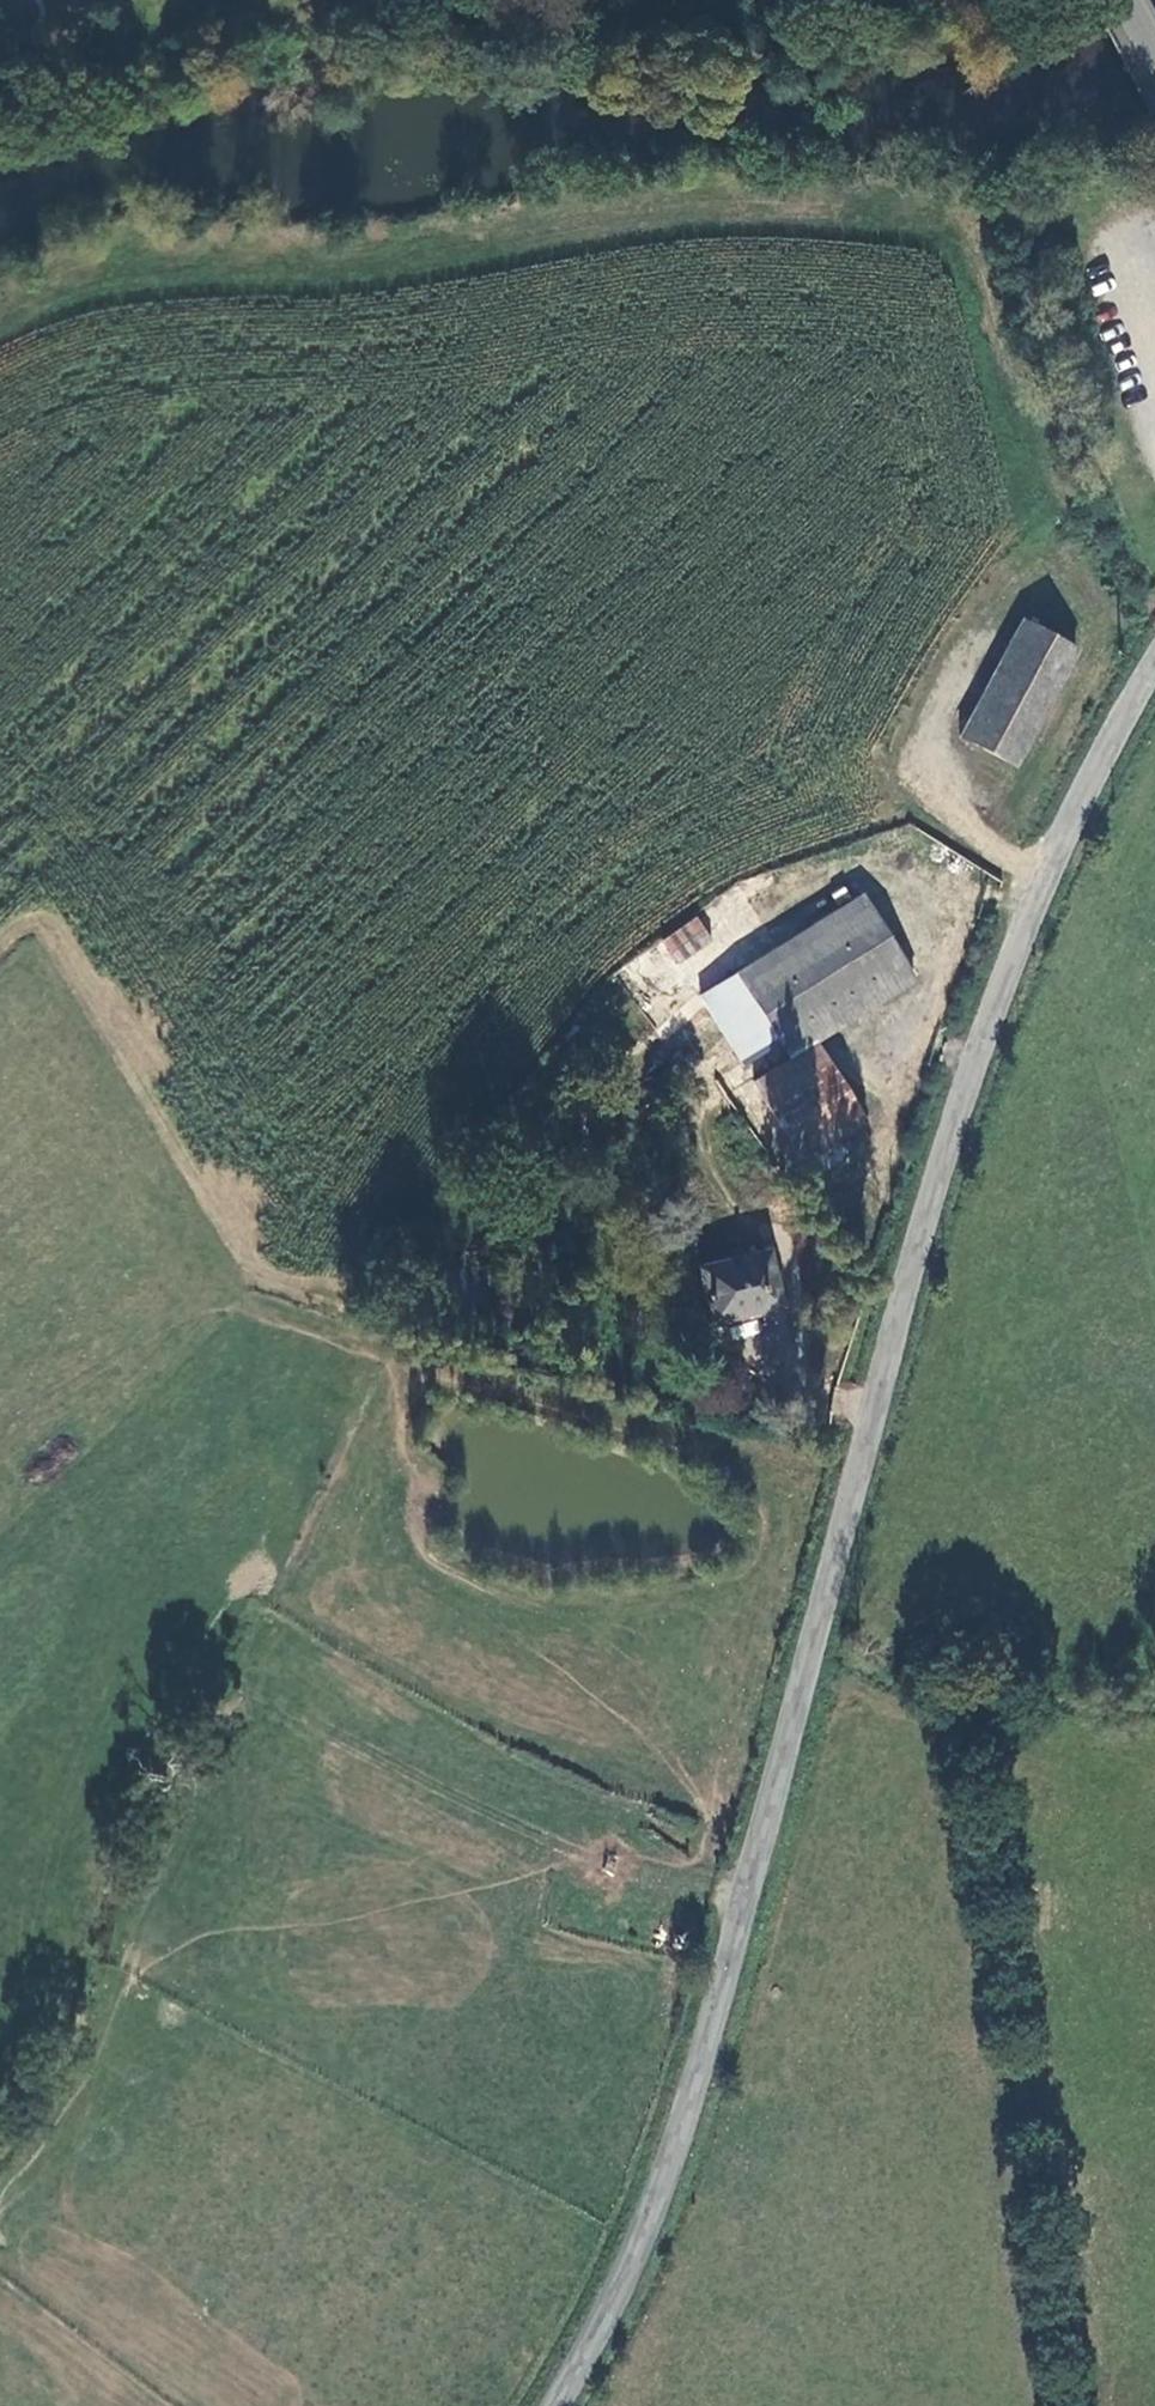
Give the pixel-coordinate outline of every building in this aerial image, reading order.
[(1012,764),(1075,650),(1024,622),(961,737),(1012,764)] [(742,971),(777,1036),(787,1055),(813,1040),(911,983),(864,898),(742,971)] [(675,964),(713,939),(697,915),(659,941),(675,964)] [(741,969),(698,992),(715,1023),(729,1048),(750,1037),(755,1048),(777,1036),(742,971),(741,969)] [(715,1023),(698,992),(678,1008),(696,1038),(715,1023)] [(713,1072),(710,1073),(720,1094),(753,1075),(787,1055),(777,1036),(755,1048),(713,1072)] [(854,1116),(813,1040),(787,1055),(753,1075),(793,1149),(854,1116)] [(842,1135),(810,1154),(820,1172),(852,1152),(842,1135)] [(778,1306),(767,1253),(700,1267),(711,1319),(778,1306)]
